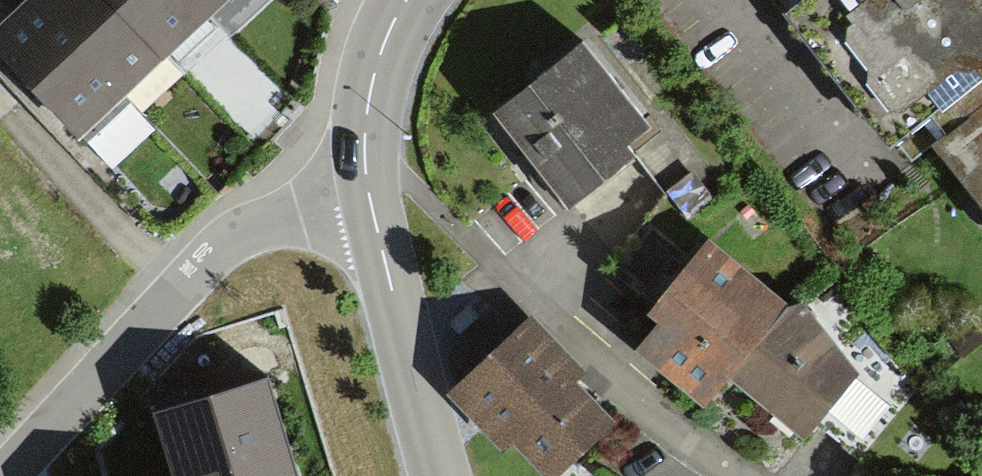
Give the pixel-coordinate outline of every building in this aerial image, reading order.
[(19,11),(0,29),(0,60),(79,145),(235,0),(32,0),(19,11)] [(780,22),(886,153),(900,142),(909,154),(924,142),(981,214),(981,2),(980,0),(807,0),(780,22)] [(650,138),(583,53),(557,74),(492,125),(570,223),(638,170),(627,156),(650,138)] [(730,390),(790,319),(710,255),(689,282),(648,333),(656,340),(636,366),(706,421),(730,390)] [(790,319),(730,390),(804,453),(861,383),(797,312),(790,319)] [(530,322),(455,392),(502,442),(512,433),(553,475),(556,475),(606,430),(566,387),(579,374),(530,322)] [(276,380),(144,421),(161,475),(306,475),(276,380)]
